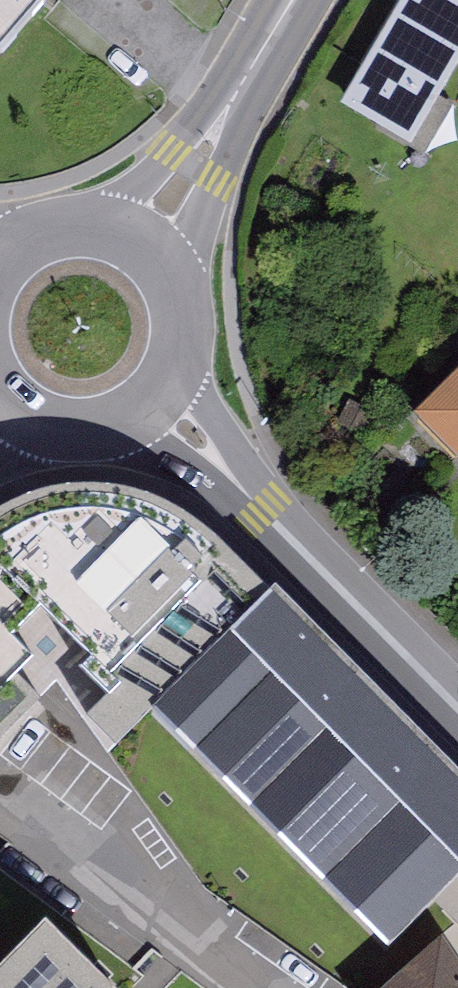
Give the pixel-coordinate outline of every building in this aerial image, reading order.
[(50,17),(32,0),(0,0),(0,72),(50,17)] [(340,109),(411,151),(457,71),(457,1),(457,0),(405,0),(340,109)] [(415,420),(457,464),(457,377),(415,420)] [(39,712),(34,704),(55,683),(88,726),(117,757),(149,723),(253,619),(270,602),(208,543),(180,522),(147,509),(108,500),(68,499),(30,508),(0,524),(0,751),(39,712)] [(253,619),(149,723),(387,960),(457,890),(457,782),(274,598),(270,602),(253,619)] [(44,937),(0,982),(0,987),(98,987),(44,937)] [(393,987),(457,987),(457,968),(443,945),(393,987)]
